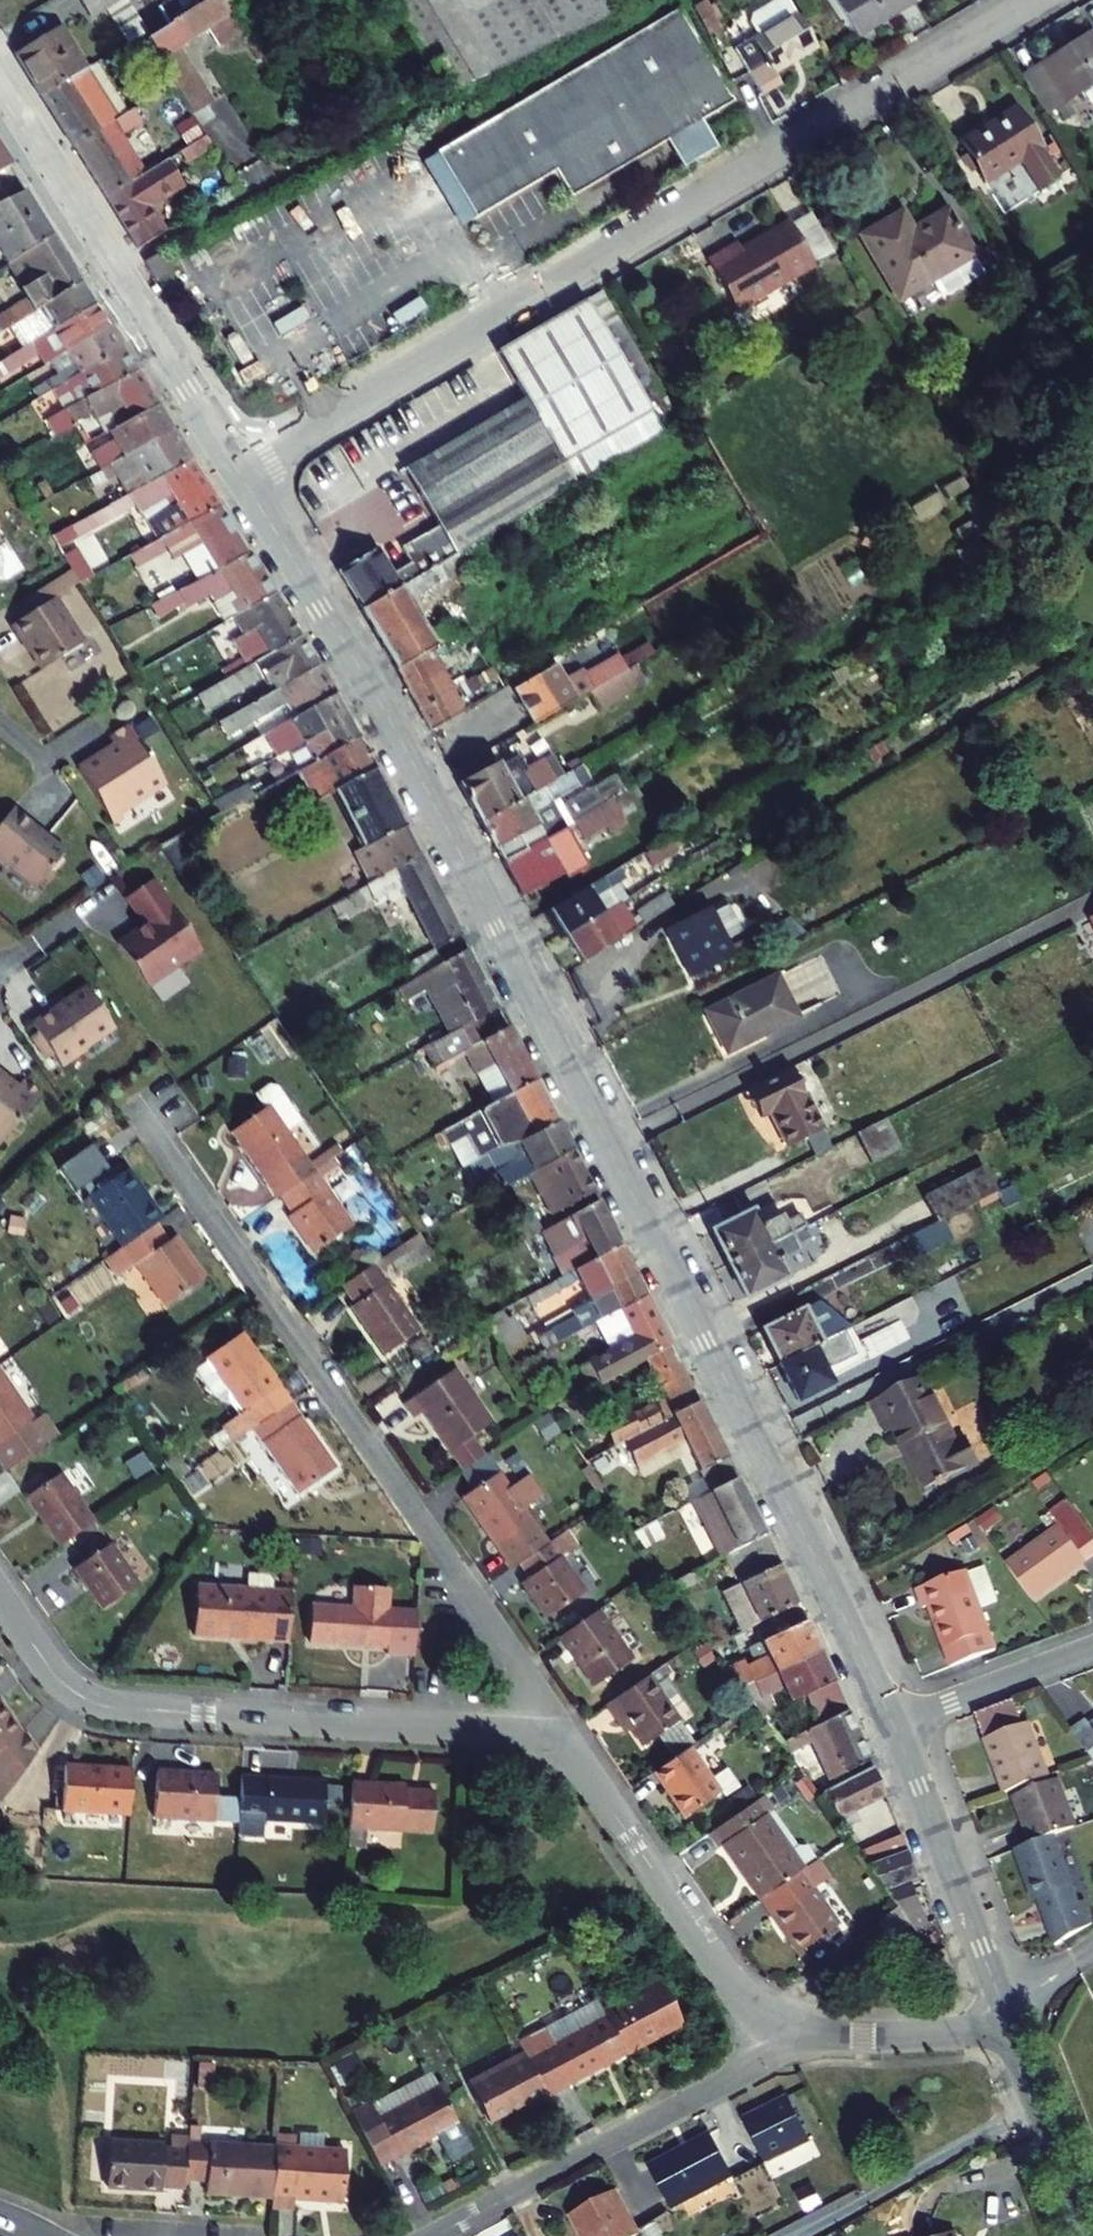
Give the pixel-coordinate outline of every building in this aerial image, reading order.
[(147,32),(126,0),(80,0),(91,18),(106,9),(128,43),(147,32)] [(246,32),(226,0),(210,0),(169,26),(146,40),(164,68),(163,69),(192,116),(208,106),(174,51),(207,30),(219,48),(246,32)] [(158,9),(169,26),(210,0),(173,0),(158,9)] [(426,68),(441,59),(448,72),(459,88),(491,70),(492,72),(614,12),(607,0),(385,0),(426,68)] [(708,37),(721,29),(705,0),(692,8),(708,37)] [(816,47),(788,0),(778,0),(753,15),(751,23),(759,37),(754,40),(763,57),(745,68),(762,96),(780,85),(773,74),(816,47)] [(914,3),(912,0),(834,0),(858,38),(873,28),(871,26),(897,10),(899,12),(914,3)] [(687,22),(422,158),(459,230),(559,179),(571,201),(671,150),(683,175),(720,156),(704,126),(733,111),(687,22)] [(60,27),(17,54),(42,96),(86,70),(60,27)] [(1021,76),(1045,115),(1081,92),(1089,104),(1092,102),(1092,37),(1090,33),(1021,76)] [(763,57),(754,40),(735,51),(745,68),(763,57)] [(426,68),(434,81),(448,72),(441,59),(426,68)] [(118,120),(126,115),(95,64),(86,69),(118,120)] [(118,120),(86,69),(86,70),(42,96),(74,147),(118,120)] [(119,133),(151,113),(145,103),(126,115),(118,120),(74,147),(106,199),(153,171),(145,158),(138,162),(119,133)] [(1037,191),(1059,177),(1015,108),(960,143),(985,183),(1019,162),(1037,191)] [(148,158),(155,169),(168,161),(181,153),(206,138),(199,126),(148,158)] [(187,163),(212,148),(206,138),(181,153),(187,163)] [(137,250),(163,234),(146,207),(182,185),(168,161),(155,169),(153,171),(106,199),(137,250)] [(0,173),(0,235),(37,214),(23,192),(8,169),(0,173)] [(972,258),(974,257),(946,209),(912,229),(902,212),(858,237),(898,302),(931,283),(938,296),(945,297),(982,275),(972,258)] [(9,266),(53,239),(37,214),(0,235),(0,255),(1,254),(9,266)] [(738,246),(709,263),(738,312),(816,266),(791,224),(769,237),(770,240),(760,245),(759,243),(742,253),(738,246)] [(0,316),(0,333),(13,326),(81,284),(53,239),(9,266),(23,289),(21,290),(26,300),(0,316)] [(163,252),(145,263),(156,281),(174,271),(163,252)] [(26,348),(95,306),(81,284),(13,326),(26,348)] [(95,306),(26,348),(0,364),(0,378),(38,355),(44,366),(50,363),(108,328),(95,306)] [(58,376),(25,395),(31,404),(52,392),(122,350),(108,328),(50,363),(58,376)] [(101,393),(137,374),(122,350),(52,392),(57,400),(68,393),(76,405),(100,393),(101,393)] [(470,397),(505,386),(499,365),(463,376),(470,397)] [(117,427),(157,406),(137,374),(101,393),(100,393),(76,405),(66,410),(74,424),(92,414),(97,421),(109,415),(117,427)] [(66,410),(76,405),(68,393),(57,400),(64,410),(65,411),(66,410)] [(31,404),(25,395),(12,405),(16,413),(31,404)] [(92,476),(173,431),(157,406),(117,427),(113,430),(110,433),(115,441),(95,452),(98,459),(86,465),(92,476)] [(65,411),(64,410),(47,419),(57,437),(76,427),(74,424),(66,410),(65,411)] [(117,427),(109,415),(97,421),(105,434),(113,430),(117,427)] [(79,433),(85,444),(90,442),(85,430),(79,433)] [(116,476),(128,496),(192,462),(173,431),(92,476),(67,488),(74,499),(116,476)] [(142,512),(158,540),(162,539),(220,507),(192,462),(128,496),(109,506),(114,516),(135,504),(140,514),(142,512)] [(58,547),(114,516),(109,506),(52,537),(58,547)] [(183,556),(198,583),(250,555),(220,507),(162,539),(174,561),(183,556)] [(881,555),(888,544),(869,532),(862,543),(881,555)] [(442,563),(425,534),(401,548),(411,565),(392,575),(377,549),(339,572),(362,611),(441,564),(442,563)] [(136,567),(164,552),(158,541),(130,556),(136,567)] [(88,578),(73,551),(63,557),(79,584),(88,578)] [(441,564),(449,578),(466,569),(457,554),(442,563),(441,564)] [(209,595),(226,623),(233,619),(275,595),(250,555),(198,583),(151,607),(158,619),(184,603),(187,609),(209,595)] [(449,578),(441,564),(362,611),(383,646),(423,623),(410,601),(449,578)] [(275,595),(233,619),(239,628),(223,638),(228,645),(235,642),(244,658),(233,664),(222,671),(227,679),(301,637),(275,595)] [(83,643),(54,598),(10,626),(20,642),(22,640),(42,670),(83,643)] [(428,632),(447,620),(443,613),(423,624),(428,632)] [(423,623),(383,646),(397,670),(431,650),(448,640),(455,636),(456,635),(447,620),(428,632),(423,624),(423,623)] [(459,643),(455,636),(448,640),(452,647),(459,643)] [(271,694),(318,667),(301,637),(227,679),(197,697),(205,711),(262,678),(271,694)] [(224,647),(233,664),(244,658),(235,642),(228,645),(224,647)] [(431,650),(397,670),(408,690),(443,671),(431,650)] [(635,666),(640,663),(633,652),(620,660),(617,655),(584,674),(582,671),(564,681),(555,666),(514,690),(534,724),(589,692),(635,666)] [(589,692),(600,711),(645,684),(635,666),(589,692)] [(284,704),(292,719),(336,696),(318,667),(271,694),(219,724),(226,737),(284,704)] [(459,700),(497,678),(492,668),(467,683),(454,690),(419,710),(431,731),(465,711),(459,700)] [(443,671),(408,690),(419,710),(454,690),(450,683),(443,671)] [(467,683),(463,676),(450,683),(454,690),(467,683)] [(349,719),(336,696),(292,719),(264,736),(276,757),(289,751),(349,719)] [(289,751),(300,771),(360,739),(349,719),(289,751)] [(166,782),(128,724),(107,738),(116,752),(105,759),(102,755),(77,771),(109,819),(118,813),(166,782)] [(420,856),(360,739),(300,771),(297,773),(313,804),(335,793),(364,850),(357,853),(372,884),(420,856)] [(481,823),(564,776),(552,755),(531,767),(535,774),(526,779),(512,787),(498,763),(495,765),(487,752),(452,772),(481,823)] [(611,800),(624,792),(615,777),(562,807),(558,799),(589,781),(581,766),(564,776),(481,823),(504,865),(570,827),(573,826),(571,822),(611,800)] [(535,774),(531,767),(522,772),(526,779),(535,774)] [(624,792),(630,802),(641,796),(635,786),(624,792)] [(246,787),(214,804),(220,813),(252,796),(246,787)] [(630,802),(624,792),(611,800),(622,819),(635,811),(630,802)] [(605,829),(622,819),(611,800),(571,822),(573,826),(570,827),(573,833),(576,831),(582,841),(605,829)] [(14,808),(0,825),(0,862),(6,867),(8,864),(37,887),(65,853),(36,829),(37,827),(14,808)] [(122,821),(118,813),(109,819),(113,826),(122,821)] [(625,824),(622,819),(605,829),(608,834),(625,824)] [(504,865),(521,897),(564,874),(567,879),(587,868),(569,835),(573,833),(570,827),(504,865)] [(677,852),(670,839),(643,855),(651,867),(677,852)] [(405,967),(414,981),(444,964),(436,950),(462,936),(420,856),(372,884),(366,887),(373,900),(386,893),(391,903),(407,895),(435,950),(405,967)] [(111,866),(101,857),(91,869),(101,878),(111,866)] [(619,904),(627,899),(618,885),(625,880),(618,869),(550,911),(550,912),(544,916),(553,929),(559,925),(566,937),(619,904)] [(119,944),(148,987),(203,950),(154,880),(127,898),(146,926),(119,944)] [(337,918),(373,900),(366,887),(332,907),(337,918)] [(637,912),(644,923),(673,905),(666,893),(637,912)] [(635,929),(627,917),(619,904),(566,937),(582,963),(635,929)] [(666,930),(690,978),(734,956),(725,938),(739,931),(726,906),(713,913),(710,908),(666,930)] [(635,929),(644,923),(637,912),(627,917),(635,929)] [(439,1019),(448,1035),(476,1021),(484,1017),(500,1009),(469,949),(444,964),(414,981),(399,989),(406,1002),(424,991),(430,988),(445,1016),(439,1019)] [(708,1013),(727,1052),(796,1018),(776,979),(708,1013)] [(54,1056),(63,1068),(86,1052),(83,1046),(97,1036),(106,1037),(109,1018),(88,987),(67,1000),(69,1002),(57,1010),(55,1008),(32,1024),(38,1033),(54,1056)] [(424,991),(439,1019),(445,1016),(430,988),(424,991)] [(486,1041),(494,1036),(484,1017),(476,1021),(486,1041)] [(109,1018),(106,1037),(117,1029),(109,1018)] [(495,1066),(511,1096),(538,1082),(509,1028),(494,1036),(486,1041),(476,1021),(448,1035),(425,1048),(435,1068),(467,1051),(479,1074),(495,1066)] [(48,1060),(54,1056),(38,1033),(32,1037),(48,1060)] [(227,1075),(243,1076),(243,1060),(227,1060),(227,1075)] [(495,1066),(479,1074),(495,1104),(511,1096),(495,1066)] [(804,1139),(822,1131),(791,1070),(747,1092),(760,1117),(770,1112),(788,1148),(804,1139)] [(0,1075),(0,1145),(41,1095),(24,1080),(13,1093),(2,1084),(6,1080),(0,1075)] [(450,1146),(462,1168),(468,1165),(498,1149),(518,1145),(559,1124),(538,1082),(511,1096),(495,1104),(439,1134),(446,1147),(447,1148),(450,1146)] [(281,1196),(313,1174),(315,1172),(309,1164),(286,1131),(300,1122),(276,1088),(268,1086),(255,1096),(265,1110),(231,1133),(277,1199),(281,1196)] [(884,1119),(855,1134),(870,1163),(899,1148),(884,1119)] [(507,1167),(496,1174),(503,1188),(527,1175),(572,1151),(559,1124),(518,1145),(498,1149),(468,1165),(475,1176),(490,1166),(489,1162),(501,1156),(507,1167)] [(1080,1148),(1087,1144),(1079,1129),(1072,1133),(1080,1148)] [(822,1131),(804,1139),(812,1155),(830,1147),(822,1131)] [(440,1150),(446,1147),(439,1134),(433,1137),(440,1150)] [(338,1156),(342,1154),(336,1145),(309,1164),(315,1172),(317,1171),(338,1156)] [(596,1193),(572,1151),(527,1175),(551,1218),(594,1194),(596,1193)] [(344,1166),(338,1156),(317,1171),(324,1180),(344,1166)] [(501,1156),(489,1162),(490,1166),(496,1174),(507,1167),(501,1156)] [(923,1198),(936,1222),(993,1193),(981,1169),(923,1198)] [(145,1204),(149,1200),(128,1170),(124,1174),(145,1204)] [(90,1197),(72,1171),(63,1177),(81,1204),(88,1199),(90,1197)] [(122,1247),(156,1224),(162,1219),(149,1200),(145,1204),(124,1174),(90,1197),(88,1199),(122,1247)] [(351,1228),(313,1174),(281,1196),(294,1214),(289,1217),(315,1254),(351,1228)] [(495,1192),(503,1188),(496,1174),(487,1178),(495,1192)] [(46,1202),(51,1197),(40,1186),(35,1192),(46,1202)] [(569,1248),(580,1269),(620,1247),(598,1201),(542,1232),(539,1234),(548,1250),(541,1254),(545,1262),(569,1248)] [(840,1218),(836,1211),(824,1217),(827,1224),(840,1218)] [(712,1232),(729,1265),(805,1227),(799,1215),(784,1223),(781,1216),(760,1226),(752,1212),(712,1232)] [(944,1225),(949,1235),(971,1224),(966,1215),(944,1225)] [(23,1237),(26,1220),(10,1217),(7,1234),(23,1237)] [(936,1222),(907,1236),(918,1257),(946,1243),(936,1222)] [(164,1306),(204,1279),(174,1237),(168,1241),(156,1224),(122,1247),(104,1260),(116,1278),(135,1265),(164,1306)] [(805,1227),(729,1265),(746,1299),(786,1278),(778,1264),(800,1253),(796,1246),(811,1238),(805,1227)] [(382,1271),(424,1242),(418,1234),(377,1263),(382,1271)] [(548,1250),(539,1234),(532,1238),(541,1254),(548,1250)] [(590,1301),(635,1277),(620,1247),(580,1269),(518,1303),(523,1311),(579,1279),(590,1301)] [(384,1356),(386,1355),(418,1333),(420,1332),(374,1265),(342,1287),(355,1305),(351,1308),(384,1356)] [(595,1323),(645,1297),(635,1277),(590,1301),(571,1311),(575,1318),(539,1338),(545,1350),(595,1323)] [(670,1347),(645,1297),(595,1323),(609,1352),(578,1369),(586,1384),(589,1389),(670,1347)] [(71,1298),(61,1305),(67,1315),(78,1308),(71,1298)] [(761,1330),(778,1363),(842,1331),(849,1328),(817,1302),(761,1330)] [(510,1317),(523,1311),(518,1303),(500,1313),(505,1320),(510,1317)] [(504,1348),(523,1337),(510,1317),(505,1320),(500,1313),(485,1321),(504,1348)] [(778,1363),(797,1401),(831,1384),(824,1370),(854,1355),(842,1331),(778,1363)] [(393,1365),(425,1342),(418,1333),(386,1355),(393,1365)] [(254,1359),(258,1356),(242,1334),(238,1337),(254,1359)] [(236,1441),(252,1430),(289,1403),(278,1387),(279,1387),(258,1356),(254,1359),(238,1337),(207,1358),(244,1411),(224,1425),(227,1428),(235,1440),(236,1441)] [(623,1442),(698,1403),(670,1347),(589,1389),(605,1420),(601,1422),(614,1447),(623,1442)] [(423,1413),(463,1470),(483,1457),(470,1439),(491,1424),(453,1370),(404,1405),(414,1419),(423,1413)] [(7,1472),(58,1436),(43,1415),(34,1421),(0,1373),(0,1461),(7,1472)] [(894,1429),(924,1491),(977,1465),(966,1442),(956,1447),(923,1378),(870,1403),(884,1434),(894,1429)] [(582,1393),(589,1389),(586,1384),(579,1388),(582,1393)] [(290,1403),(289,1403),(252,1430),(298,1495),(337,1469),(290,1403)] [(735,1479),(698,1403),(623,1442),(635,1465),(685,1440),(691,1451),(711,1492),(735,1479)] [(554,1436),(541,1421),(530,1430),(542,1446),(554,1436)] [(235,1440),(227,1428),(216,1436),(225,1448),(235,1440)] [(635,1465),(640,1477),(691,1451),(685,1440),(635,1465)] [(615,1464),(607,1450),(585,1463),(593,1476),(615,1464)] [(178,1481),(186,1476),(173,1457),(165,1462),(178,1481)] [(595,1494),(601,1490),(586,1468),(580,1472),(595,1494)] [(25,1498),(60,1547),(96,1522),(62,1473),(25,1498)] [(512,1570),(519,1565),(548,1545),(523,1509),(540,1496),(528,1478),(510,1491),(499,1475),(463,1500),(512,1570)] [(764,1535),(735,1479),(711,1492),(692,1501),(721,1557),(723,1555),(764,1535)] [(1031,1600),(1092,1556),(1092,1537),(1067,1501),(1049,1514),(1059,1527),(1006,1566),(1031,1600)] [(986,1535),(996,1527),(987,1514),(977,1522),(986,1535)] [(663,1537),(655,1521),(633,1534),(643,1549),(663,1537)] [(967,1526),(947,1538),(952,1546),(972,1534),(967,1526)] [(522,1584),(546,1620),(584,1593),(560,1558),(578,1546),(567,1532),(548,1545),(519,1565),(529,1579),(522,1584)] [(736,1620),(792,1593),(764,1535),(723,1555),(738,1585),(722,1592),(736,1620)] [(963,1558),(978,1549),(974,1541),(959,1550),(963,1558)] [(301,1543),(300,1556),(322,1557),(322,1544),(301,1543)] [(74,1570),(103,1610),(139,1585),(110,1545),(74,1570)] [(965,1572),(916,1589),(923,1608),(928,1606),(944,1649),(975,1638),(982,1655),(994,1651),(977,1606),(993,1600),(982,1569),(967,1575),(965,1572)] [(194,1636),(288,1642),(291,1593),(272,1591),(273,1583),(266,1575),(244,1574),(244,1585),(247,1585),(246,1589),(215,1587),(197,1586),(194,1636)] [(312,1607),(310,1643),(387,1648),(386,1655),(413,1657),(416,1613),(387,1611),(389,1592),(355,1589),(353,1609),(312,1607)] [(797,1603),(792,1593),(736,1620),(742,1633),(754,1626),(759,1624),(758,1622),(797,1603)] [(743,1661),(727,1669),(741,1689),(820,1652),(797,1603),(758,1622),(759,1624),(754,1626),(769,1656),(746,1667),(743,1661)] [(598,1611),(559,1638),(594,1687),(632,1661),(598,1611)] [(579,1620),(574,1612),(560,1621),(565,1629),(579,1620)] [(975,1638),(944,1649),(950,1667),(982,1655),(975,1638)] [(704,1667),(713,1661),(704,1647),(695,1653),(704,1667)] [(741,1689),(759,1715),(775,1707),(769,1695),(783,1688),(790,1703),(806,1696),(834,1683),(820,1652),(741,1689)] [(631,1730),(642,1747),(678,1722),(653,1685),(669,1674),(663,1665),(605,1706),(615,1720),(621,1716),(631,1730)] [(847,1710),(834,1683),(806,1696),(820,1724),(847,1710)] [(36,1752),(0,1700),(0,1803),(36,1752)] [(830,1781),(870,1760),(847,1710),(820,1724),(780,1744),(787,1754),(801,1747),(812,1741),(822,1765),(830,1781)] [(631,1730),(621,1716),(615,1720),(625,1734),(631,1730)] [(1090,1727),(1086,1721),(1071,1731),(1092,1762),(1092,1725),(1090,1727)] [(983,1740),(1002,1793),(1047,1776),(1028,1723),(983,1740)] [(812,1741),(801,1747),(811,1769),(822,1765),(812,1741)] [(653,1773),(684,1818),(720,1793),(723,1798),(736,1788),(724,1770),(710,1780),(688,1749),(653,1773)] [(129,1815),(132,1770),(65,1765),(62,1811),(129,1815)] [(838,1819),(884,1794),(872,1767),(821,1793),(838,1819)] [(157,1771),(154,1818),(238,1824),(240,1799),(215,1798),(217,1775),(157,1771)] [(325,1782),(241,1776),(240,1799),(238,1824),(237,1837),(263,1839),(264,1821),(322,1825),(325,1782)] [(795,1782),(803,1794),(811,1788),(803,1777),(795,1782)] [(1057,1780),(1012,1796),(1030,1844),(1052,1836),(1074,1827),(1057,1780)] [(404,1787),(351,1784),(347,1846),(363,1847),(364,1830),(431,1834),(433,1794),(404,1792),(404,1787)] [(755,1797),(747,1785),(731,1796),(739,1808),(755,1797)] [(780,1786),(766,1796),(770,1802),(784,1792),(780,1786)] [(814,1807),(821,1802),(811,1788),(803,1794),(808,1801),(809,1801),(814,1807)] [(801,1867),(814,1858),(807,1848),(799,1849),(788,1833),(781,1838),(765,1816),(773,1812),(762,1797),(708,1835),(717,1849),(722,1846),(743,1876),(748,1873),(764,1896),(803,1869),(801,1867)] [(781,1838),(788,1833),(773,1812),(765,1816),(781,1838)] [(108,1827),(122,1827),(122,1818),(108,1818),(108,1827)] [(1052,1836),(1030,1844),(1014,1850),(1024,1877),(1028,1876),(1037,1900),(1055,1946),(1092,1926),(1082,1902),(1077,1903),(1052,1836)] [(870,1868),(909,1853),(902,1837),(859,1853),(870,1868)] [(11,1847),(0,1846),(0,1849),(0,1862),(10,1863),(11,1847)] [(930,1955),(945,1949),(935,1921),(927,1923),(912,1885),(920,1882),(909,1853),(870,1868),(899,1909),(910,1926),(930,1955)] [(764,1896),(760,1899),(781,1930),(786,1927),(802,1950),(837,1925),(812,1889),(824,1880),(812,1863),(803,1869),(764,1896)] [(743,1876),(760,1899),(764,1896),(748,1873),(743,1876)] [(1028,1876),(1024,1877),(1034,1901),(1037,1900),(1028,1876)] [(879,1923),(891,1939),(910,1926),(899,1909),(879,1923)] [(802,1950),(786,1927),(781,1930),(797,1953),(802,1950)] [(602,2011),(625,2055),(655,2039),(653,2034),(680,2020),(659,1981),(602,2011)] [(546,2098),(625,2055),(602,2011),(597,2001),(559,2021),(568,2037),(554,2045),(545,2029),(517,2044),(523,2055),(546,2098)] [(653,2034),(655,2039),(682,2025),(680,2020),(653,2034)] [(568,2037),(559,2021),(545,2029),(554,2045),(568,2037)] [(341,2087),(360,2077),(349,2055),(329,2065),(341,2087)] [(526,2108),(546,2098),(523,2055),(467,2085),(488,2122),(524,2103),(526,2108)] [(190,2088),(214,2089),(216,2058),(192,2057),(190,2088)] [(397,2095),(403,2106),(438,2088),(432,2077),(397,2095)] [(377,2166),(457,2123),(438,2088),(403,2106),(375,2121),(373,2116),(355,2125),(377,2166)] [(743,2120),(765,2164),(809,2142),(787,2098),(743,2120)] [(187,2142),(208,2144),(209,2127),(188,2126),(187,2140),(187,2142)] [(731,2177),(708,2135),(648,2167),(670,2209),(731,2177)] [(343,2201),(346,2152),(295,2149),(295,2138),(275,2137),(275,2148),(272,2198),(271,2208),(293,2209),(294,2198),(343,2201)] [(164,2147),(109,2144),(106,2188),(161,2191),(161,2188),(184,2189),(185,2181),(187,2142),(187,2140),(170,2139),(170,2150),(163,2150),(164,2147)] [(206,2194),(272,2198),(275,2148),(208,2144),(187,2142),(185,2181),(206,2183),(206,2194)] [(482,2169),(457,2182),(460,2188),(485,2175),(482,2169)] [(451,2179),(442,2184),(447,2195),(460,2188),(457,2182),(454,2184),(451,2179)] [(821,2203),(814,2188),(796,2197),(803,2212),(821,2203)] [(639,2235),(616,2191),(569,2216),(579,2235),(638,2235),(639,2235)]
